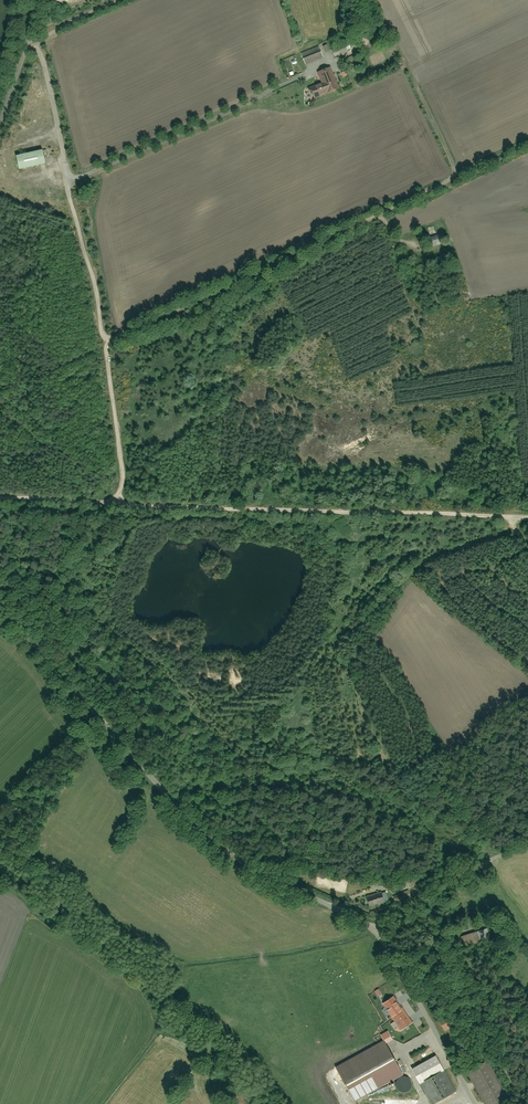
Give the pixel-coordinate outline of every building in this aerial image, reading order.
[(333,51),(336,58),(349,53),(346,46),(333,51)] [(302,54),(306,66),(324,59),(319,47),(302,54)] [(352,65),(354,71),(364,68),(362,61),(352,65)] [(330,69),(318,74),(322,84),(308,90),(312,99),(325,94),(338,90),(330,69)] [(48,158),(55,157),(53,149),(46,150),(48,158)] [(14,157),(16,170),(45,164),(43,151),(14,157)] [(426,240),(429,249),(446,244),(443,235),(426,240)] [(395,892),(399,902),(416,896),(413,886),(395,892)] [(365,897),(368,908),(386,903),(383,892),(365,897)] [(487,926),(474,930),(478,941),(491,936),(487,926)] [(379,989),(374,993),(378,999),(383,995),(379,989)] [(381,1003),(398,1028),(413,1018),(396,993),(381,1003)] [(440,1022),(447,1032),(457,1026),(450,1016),(440,1022)] [(336,1066),(354,1101),(403,1076),(385,1041),(336,1066)] [(412,1069),(431,1103),(435,1103),(456,1092),(436,1056),(412,1069)] [(467,1073),(484,1103),(501,1103),(509,1100),(488,1062),(467,1073)] [(395,1087),(396,1090),(399,1093),(405,1094),(409,1092),(411,1089),(411,1083),(409,1079),(406,1078),(401,1078),(397,1080),(395,1084),(395,1087)]
